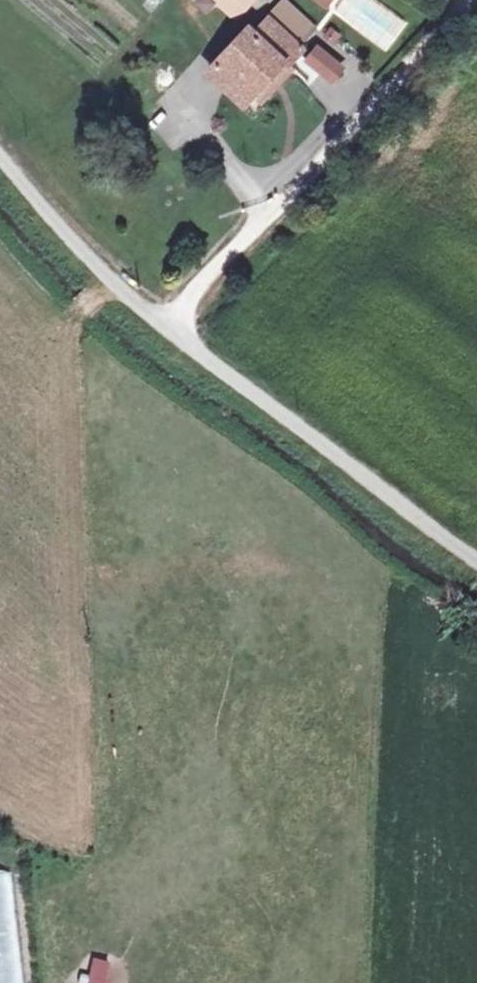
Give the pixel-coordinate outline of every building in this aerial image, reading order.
[(256,0),(210,0),(237,23),(256,0)] [(330,10),(338,0),(316,0),(330,10)] [(285,2),(270,18),(299,46),(314,30),(285,2)] [(244,105),(252,95),(284,61),(289,65),(303,50),(299,46),(270,18),(256,34),(250,30),(210,73),(244,105)] [(320,45),(306,62),(334,86),(347,69),(320,45)] [(284,61),(252,95),(260,102),(292,68),(289,65),(284,61)] [(15,870),(0,871),(0,982),(23,982),(15,870)]
